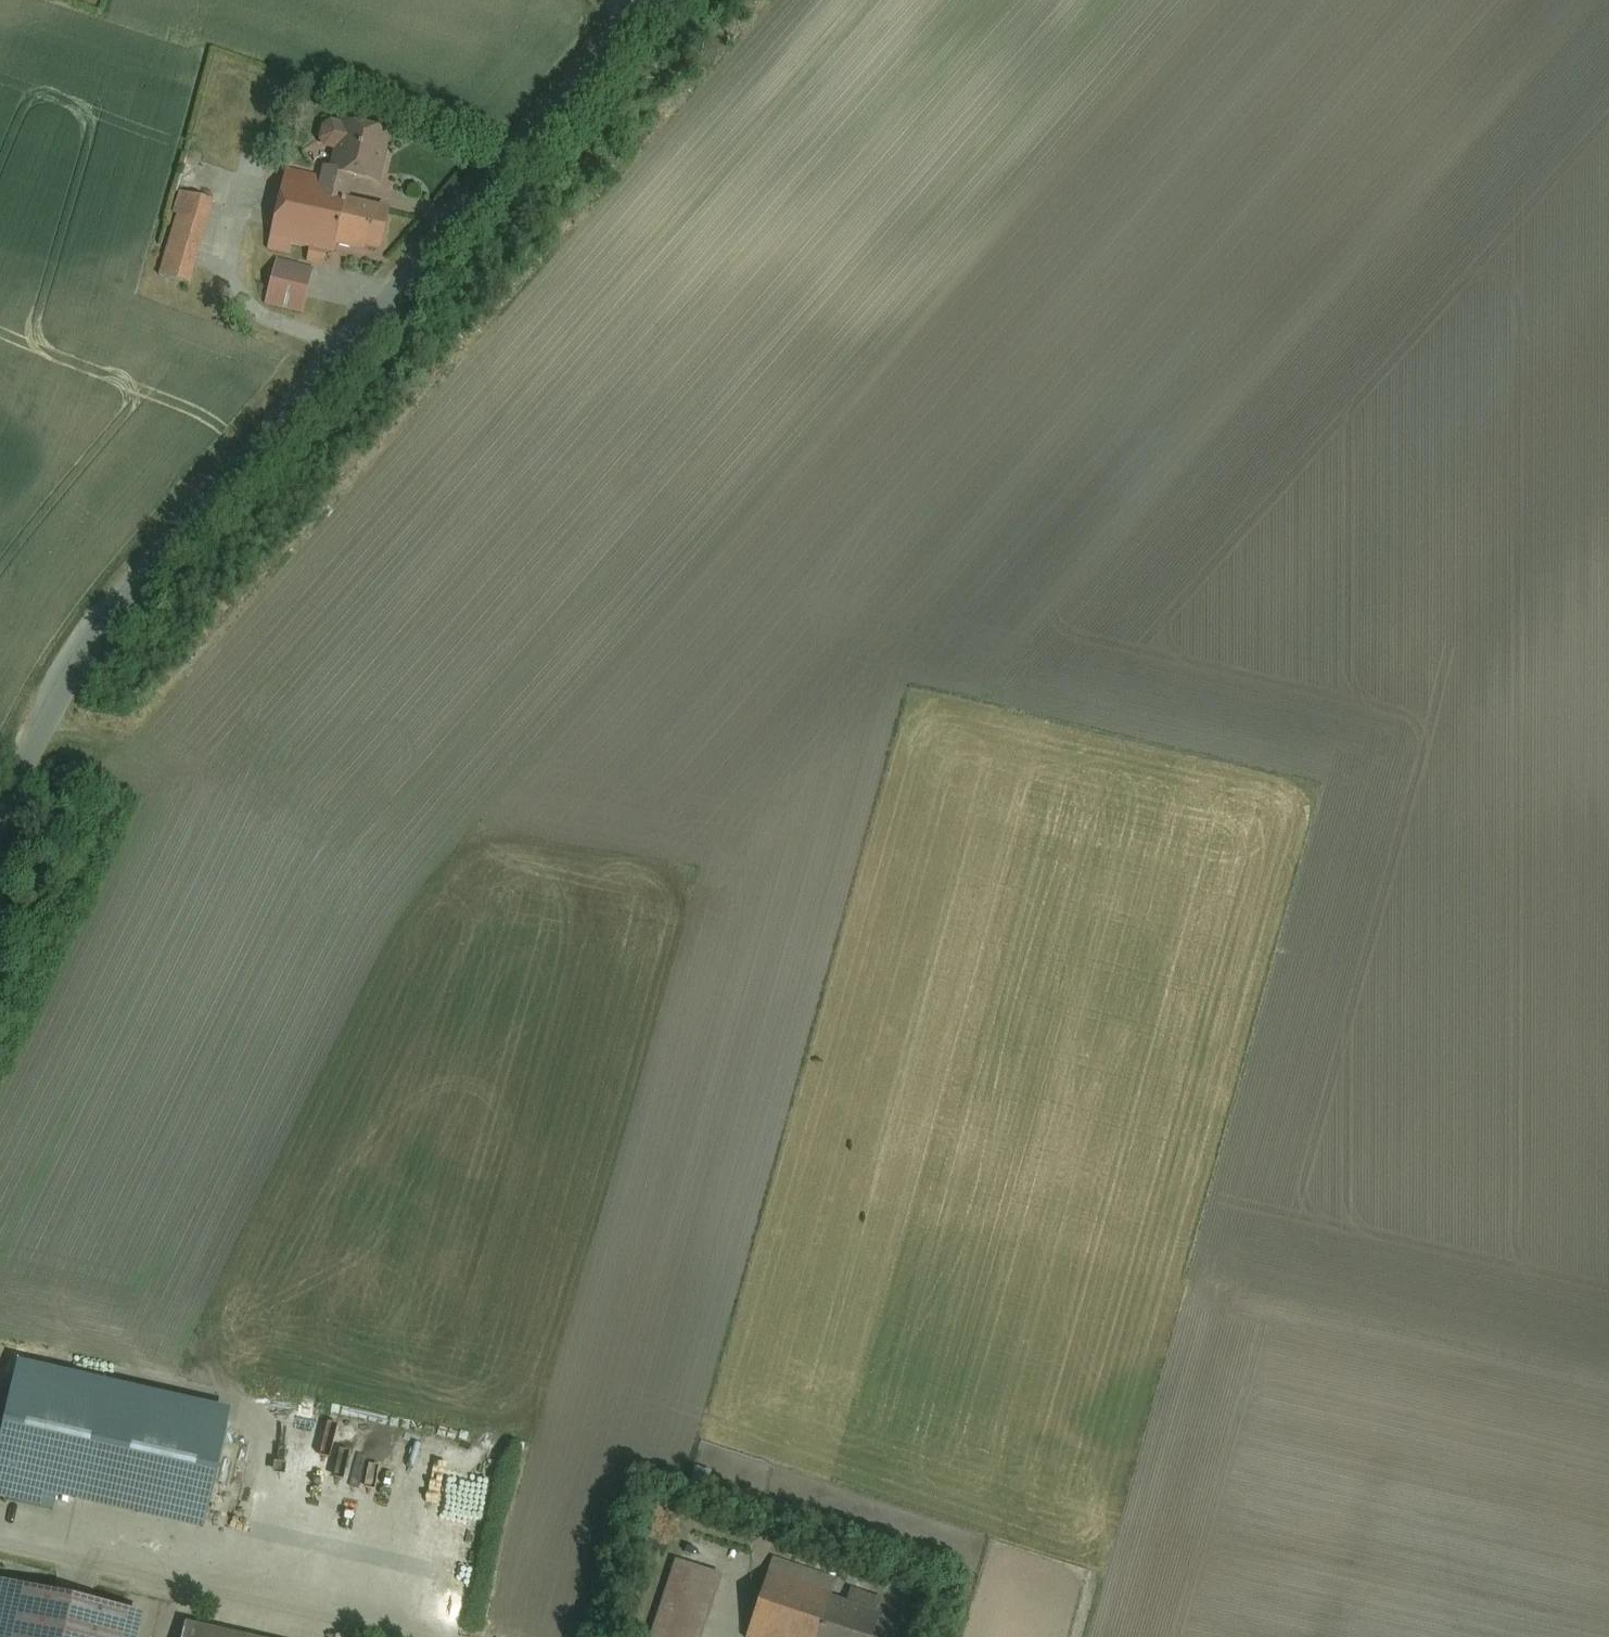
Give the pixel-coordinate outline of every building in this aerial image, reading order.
[(356,179),(354,188),(376,193),(389,140),(345,129),(344,133),(328,129),(320,132),(316,144),(322,154),(334,157),(331,173),(356,179)] [(326,256),(335,258),(336,251),(363,257),(364,254),(381,258),(391,215),(350,205),(354,188),(356,179),(331,173),(322,171),(320,180),(287,172),(268,252),(291,258),(293,248),(308,251),(305,265),(323,269),(326,256)] [(170,216),(176,217),(158,276),(189,286),(214,204),(177,192),(170,216)] [(314,271),(276,261),(265,308),(303,317),(308,298),(314,271)] [(17,1370),(0,1444),(0,1507),(53,1520),(56,1507),(204,1541),(232,1419),(17,1370)] [(771,1558),(745,1636),(822,1636),(833,1604),(841,1581),(771,1558)] [(724,1579),(677,1563),(652,1636),(704,1636),(724,1579)] [(147,1618),(0,1582),(0,1636),(143,1636),(147,1618)] [(833,1604),(822,1636),(881,1636),(886,1622),(833,1604)]
